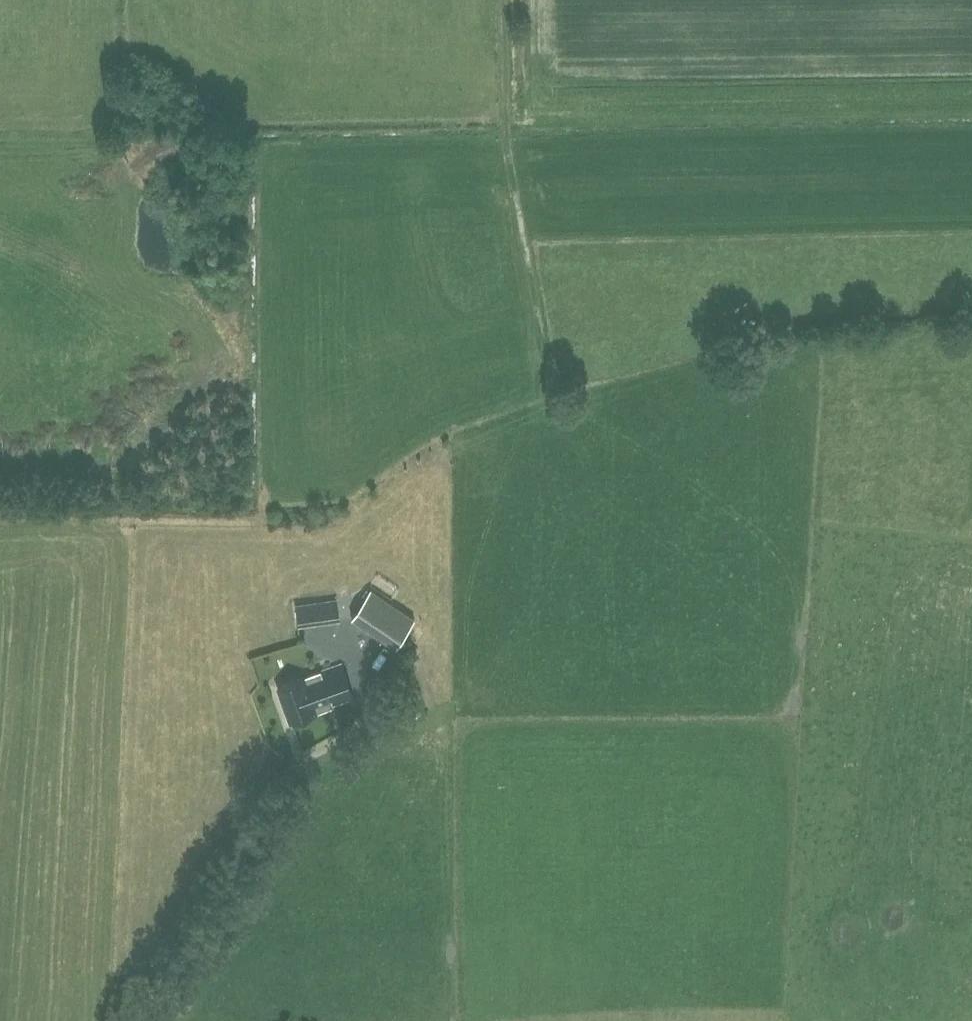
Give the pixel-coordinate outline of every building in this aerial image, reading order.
[(415,618),(370,588),(350,617),(395,647),(415,618)] [(319,632),(331,630),(330,618),(317,620),(319,632)] [(278,687),(290,722),(353,699),(340,665),(278,687)]
